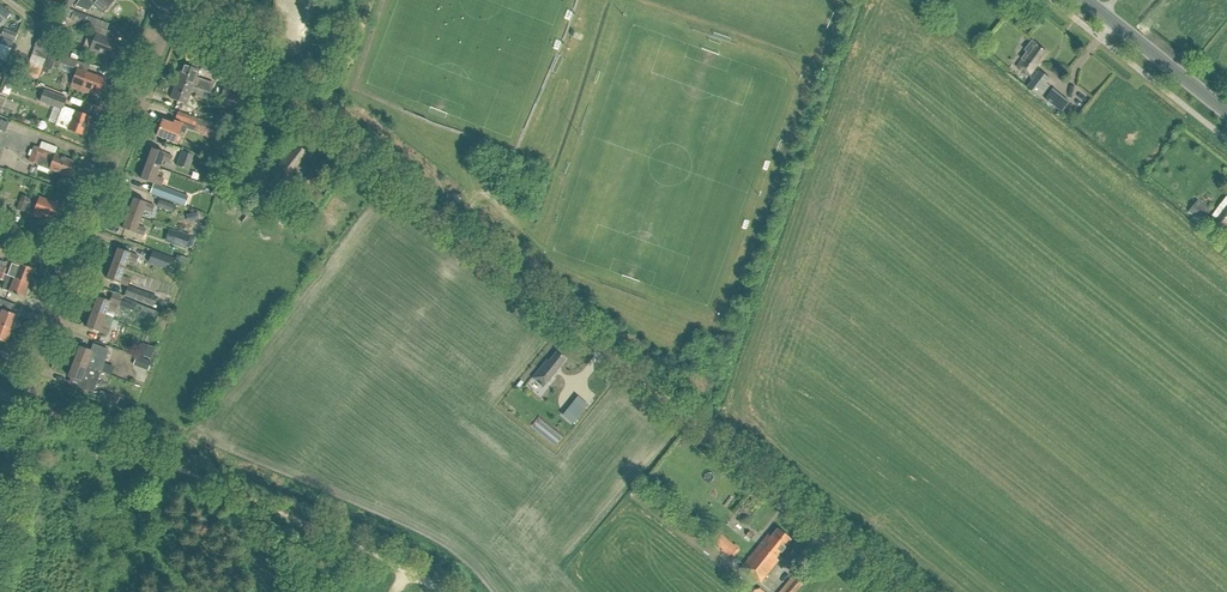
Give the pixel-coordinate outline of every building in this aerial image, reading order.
[(75,6),(88,11),(94,4),(104,12),(114,0),(79,0),(75,6)] [(7,19),(11,14),(0,5),(0,14),(7,19)] [(45,6),(39,14),(46,20),(52,12),(45,6)] [(74,12),(71,19),(84,24),(87,17),(74,12)] [(113,57),(118,42),(104,37),(106,30),(93,25),(88,38),(94,41),(91,50),(113,57)] [(4,28),(1,36),(3,37),(14,41),(15,41),(18,33),(4,28)] [(51,44),(54,38),(41,33),(39,38),(51,44)] [(11,48),(14,41),(3,37),(0,44),(11,48)] [(38,39),(34,48),(35,49),(48,54),(52,45),(38,39)] [(1039,73),(1034,69),(1049,52),(1034,40),(1027,49),(1029,51),(1017,65),(1030,75),(1031,74),(1032,79),(1033,80),(1027,87),(1040,97),(1043,93),(1049,86),(1050,85),(1047,83),(1051,78),(1041,70),(1039,73)] [(8,55),(11,48),(0,44),(0,52),(8,55)] [(32,54),(46,60),(48,54),(35,49),(32,54)] [(51,51),(44,67),(46,68),(53,52),(51,51)] [(8,55),(0,52),(0,60),(6,62),(8,55)] [(43,67),(46,60),(32,54),(29,61),(43,67)] [(101,93),(106,79),(88,73),(90,66),(61,54),(58,62),(74,68),(71,76),(75,77),(71,86),(89,93),(91,89),(101,93)] [(29,61),(25,71),(26,72),(38,77),(39,77),(43,67),(29,61)] [(177,82),(193,87),(198,89),(204,91),(211,94),(214,84),(197,77),(199,71),(197,70),(198,67),(192,65),(191,68),(183,65),(177,82)] [(1,79),(5,80),(28,89),(31,82),(4,72),(1,79)] [(187,104),(192,92),(197,93),(195,99),(201,101),(204,91),(198,89),(193,87),(177,82),(171,99),(187,104)] [(225,85),(220,97),(238,104),(243,91),(225,85)] [(1053,88),(1045,99),(1057,108),(1065,98),(1053,88)] [(44,90),(40,101),(54,107),(62,110),(57,124),(56,125),(67,129),(84,135),(91,117),(72,109),(64,106),(67,98),(44,90)] [(187,128),(194,131),(196,124),(219,132),(218,136),(224,138),(228,128),(178,111),(175,121),(173,125),(167,123),(163,121),(157,137),(176,143),(181,131),(185,132),(187,128)] [(228,126),(233,113),(228,111),(223,124),(228,126)] [(5,133),(6,129),(9,123),(0,119),(0,131),(5,133)] [(49,168),(50,169),(69,176),(75,162),(54,154),(57,147),(42,142),(40,148),(34,146),(29,161),(39,165),(37,169),(47,173),(49,168)] [(287,180),(308,154),(294,143),(273,169),(287,180)] [(152,149),(146,164),(158,168),(161,160),(171,163),(173,156),(152,149)] [(182,151),(177,165),(194,172),(200,158),(182,151)] [(0,155),(0,165),(9,168),(12,160),(0,155)] [(155,176),(158,168),(146,164),(141,179),(161,187),(164,179),(155,176)] [(302,181),(297,188),(309,197),(315,190),(309,185),(317,175),(311,170),(302,181)] [(188,196),(166,188),(162,198),(185,206),(188,196)] [(22,195),(17,209),(24,211),(29,198),(22,195)] [(53,218),(59,204),(40,197),(33,215),(40,217),(42,214),(53,218)] [(1226,225),(1226,197),(1210,219),(1223,230),(1226,225)] [(133,198),(128,213),(140,218),(143,209),(151,213),(154,205),(133,198)] [(160,199),(157,206),(172,212),(175,205),(160,199)] [(1197,201),(1188,212),(1202,223),(1210,212),(1197,201)] [(137,226),(140,218),(128,213),(122,229),(143,236),(146,229),(137,226)] [(113,231),(115,224),(104,221),(102,228),(113,231)] [(190,237),(191,236),(178,231),(173,244),(186,249),(187,247),(190,237)] [(187,247),(191,248),(195,239),(190,237),(187,247)] [(118,248),(113,263),(124,268),(127,259),(136,262),(138,257),(138,255),(118,248)] [(152,252),(148,263),(168,270),(172,259),(152,252)] [(141,268),(144,259),(138,257),(136,262),(134,265),(141,268)] [(28,283),(33,269),(11,261),(8,269),(1,266),(0,269),(0,273),(28,283)] [(121,276),(124,268),(113,263),(107,279),(127,286),(130,278),(121,276)] [(28,283),(0,273),(0,279),(3,280),(0,288),(23,297),(28,283)] [(125,296),(153,306),(157,296),(128,286),(125,296)] [(98,297),(92,312),(104,317),(107,308),(115,311),(118,304),(98,297)] [(123,298),(120,306),(134,311),(137,303),(123,298)] [(11,330),(16,315),(11,313),(14,304),(0,299),(0,310),(2,310),(0,317),(0,326),(11,330)] [(107,335),(109,328),(112,320),(104,317),(92,312),(86,327),(107,335)] [(11,330),(0,326),(0,341),(6,343),(11,330)] [(150,358),(154,359),(158,352),(153,350),(154,348),(142,343),(138,354),(150,358)] [(81,347),(75,362),(101,371),(109,351),(95,345),(92,351),(81,347)] [(565,358),(556,351),(548,360),(547,359),(532,377),(543,386),(565,358)] [(142,358),(139,367),(148,370),(151,361),(142,358)] [(69,377),(80,382),(78,387),(93,393),(101,371),(75,362),(69,377)] [(98,398),(104,401),(107,393),(101,391),(98,398)] [(573,401),(566,410),(577,418),(583,409),(573,401)] [(711,528),(708,532),(714,537),(717,533),(711,528)] [(776,558),(791,539),(776,528),(770,536),(767,534),(740,568),(760,584),(778,560),(776,558)] [(751,539),(754,534),(749,531),(746,535),(751,539)] [(720,533),(712,542),(718,546),(725,537),(720,533)] [(780,591),(796,591),(803,584),(793,576),(780,591)]
